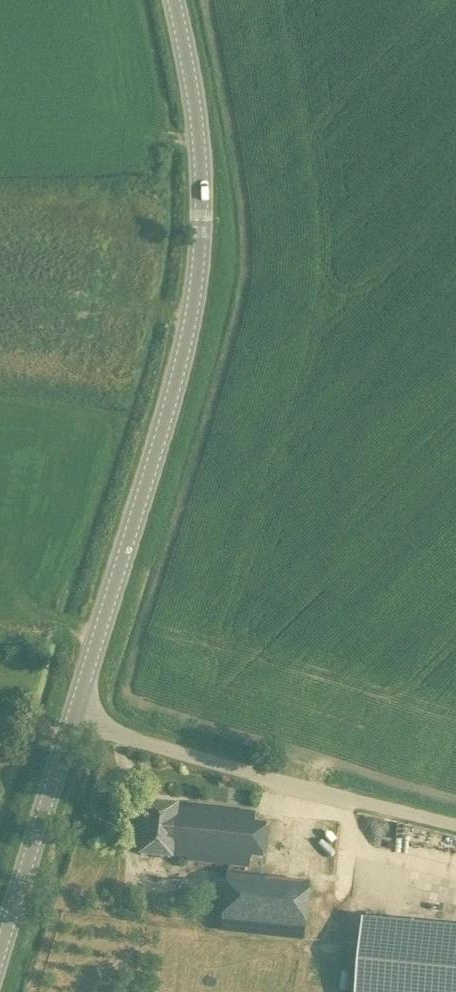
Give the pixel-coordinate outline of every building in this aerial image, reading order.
[(143,805),(138,856),(169,859),(185,861),(185,863),(225,867),(250,869),(255,816),(256,813),(191,807),(190,810),(175,808),(143,805)] [(225,875),(220,927),(303,936),(309,883),(225,875)] [(363,920),(356,991),(455,991),(455,928),(363,920)]
